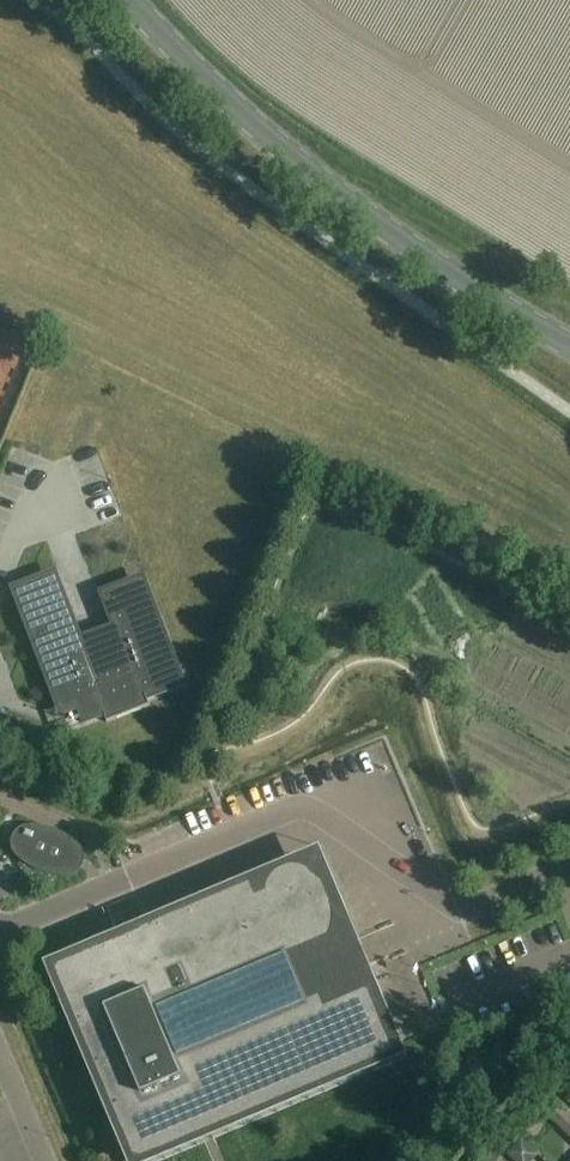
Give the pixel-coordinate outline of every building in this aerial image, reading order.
[(53,577),(16,591),(62,710),(77,704),(84,724),(104,716),(107,723),(149,706),(146,696),(180,683),(141,581),(104,595),(117,628),(78,643),(53,577)] [(14,854),(15,856),(19,860),(24,863),(28,866),(33,869),(38,871),(43,873),(48,874),(53,875),(59,876),(64,876),(69,875),(75,874),(78,873),(80,870),(84,863),(85,858),(84,853),(81,848),(77,844),(73,840),(69,837),(64,834),(59,831),(53,829),(48,828),(42,827),(38,826),(33,826),(29,826),(24,827),(19,830),(15,833),(11,843),(12,849),(14,854)] [(53,968),(134,1160),(142,1160),(395,1054),(391,1046),(368,991),(324,1004),(316,984),(320,981),(313,963),(308,965),(303,953),(310,953),(318,951),(324,947),(330,942),(333,935),(335,927),(336,920),(335,912),(333,905),(331,897),(328,891),(323,884),(318,878),(313,873),(306,869),(299,867),(291,866),(283,869),(277,873),(272,878),(268,885),(266,893),(255,898),(251,884),(115,942),(53,968)] [(557,1098),(543,1112),(569,1139),(569,1111),(557,1098)]
